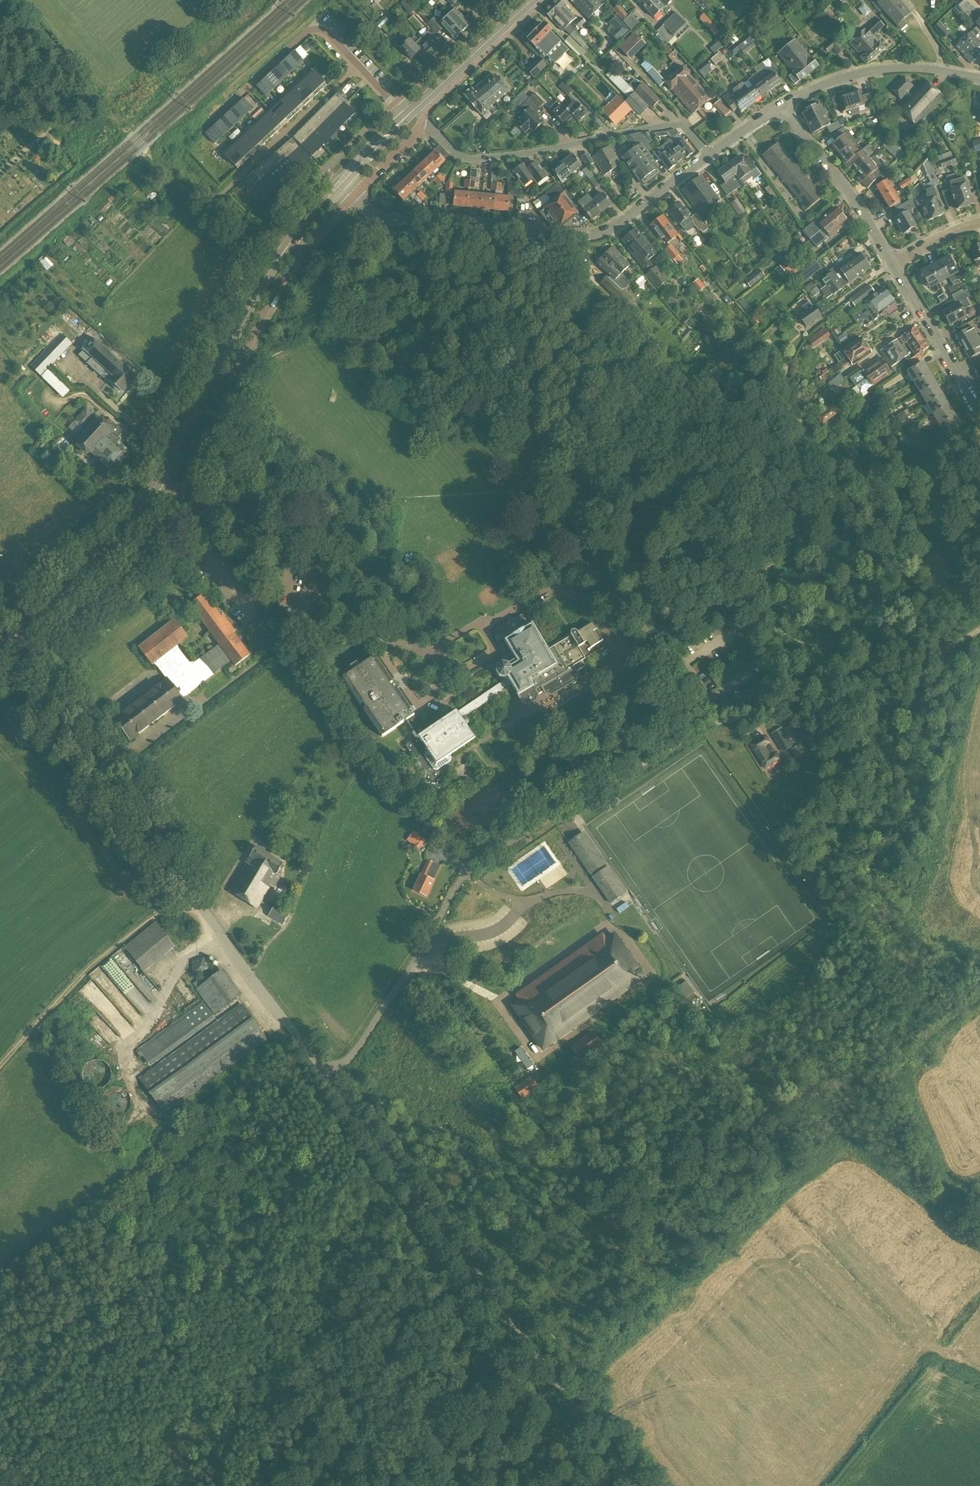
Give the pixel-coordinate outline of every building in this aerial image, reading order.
[(415,10),(406,0),(405,0),(401,4),(410,14),(415,10)] [(578,20),(564,6),(565,6),(559,0),(555,0),(550,4),(574,29),(576,28),(578,30),(586,23),(581,18),(578,20)] [(602,0),(571,0),(588,19),(605,3),(602,0)] [(673,0),(636,0),(653,18),(659,13),(660,15),(662,13),(661,12),(663,10),(673,0)] [(877,4),(897,26),(897,25),(900,29),(905,25),(902,21),(910,14),(897,0),(881,0),(877,4)] [(965,0),(960,0),(956,4),(968,17),(976,10),(965,0)] [(758,5),(762,11),(767,7),(763,1),(758,5)] [(574,29),(550,4),(543,11),(551,19),(552,19),(563,30),(565,28),(582,47),(587,43),(574,30),(574,29)] [(452,5),(444,12),(462,31),(469,24),(452,5)] [(613,10),(622,20),(628,15),(619,5),(613,10)] [(462,31),(444,12),(440,16),(443,20),(440,23),(435,17),(428,23),(437,32),(443,27),(454,39),(462,31)] [(687,24),(675,12),(662,25),(662,26),(656,31),(668,44),(674,38),(674,37),(687,24)] [(720,32),(704,14),(700,17),(715,36),(720,32)] [(860,59),(866,65),(885,48),(879,42),(878,43),(872,37),(884,25),(878,18),(849,43),(861,57),(860,59)] [(389,20),(381,28),(386,33),(394,25),(389,20)] [(369,31),(375,24),(372,21),(366,27),(369,31)] [(934,28),(943,38),(949,33),(940,22),(934,28)] [(622,23),(615,30),(610,34),(617,42),(629,31),(622,23)] [(568,50),(550,32),(551,32),(544,24),(533,35),(530,31),(526,36),(529,39),(528,40),(535,48),(536,47),(546,57),(547,56),(555,63),(560,68),(563,68),(568,62),(569,59),(564,54),(568,50)] [(976,27),(955,46),(964,57),(971,65),(979,57),(979,42),(977,38),(977,37),(976,36),(979,32),(979,31),(976,27)] [(336,35),(342,42),(348,36),(342,29),(336,35)] [(403,42),(408,36),(403,32),(398,38),(403,42)] [(428,32),(420,40),(435,56),(443,49),(428,32)] [(646,45),(635,35),(621,49),(631,59),(646,45)] [(728,39),(733,45),(738,40),(734,35),(728,39)] [(748,35),(736,44),(741,50),(743,54),(755,44),(748,35)] [(411,59),(417,53),(423,48),(418,43),(420,41),(419,40),(415,36),(411,40),(410,39),(401,48),(411,59)] [(569,36),(565,40),(580,56),(584,51),(569,36)] [(824,47),(828,52),(839,43),(835,39),(824,47)] [(423,48),(417,53),(427,64),(435,56),(420,40),(419,40),(420,41),(418,43),(423,48)] [(714,54),(723,46),(719,41),(710,49),(714,54)] [(794,41),(778,54),(793,72),(793,73),(793,74),(789,77),(794,84),(799,80),(800,81),(817,67),(810,58),(810,59),(794,41)] [(307,42),(301,48),(306,52),(311,47),(307,42)] [(595,43),(592,46),(596,51),(600,48),(595,43)] [(736,44),(731,47),(736,53),(741,50),(736,44)] [(299,65),(304,61),(295,51),(290,56),(299,65)] [(715,56),(720,62),(725,58),(720,52),(715,56)] [(608,54),(604,58),(609,63),(613,59),(608,54)] [(299,65),(290,56),(285,60),(294,69),(299,65)] [(720,62),(715,56),(711,60),(716,66),(720,62)] [(525,70),(534,79),(547,66),(538,57),(525,70)] [(760,70),(757,72),(762,79),(770,90),(780,83),(777,78),(782,75),(772,62),(769,58),(763,63),(766,66),(760,70)] [(294,69),(285,60),(281,64),(289,74),(294,69)] [(289,74),(281,64),(276,69),(285,78),(289,74)] [(699,70),(703,76),(711,69),(706,64),(699,70)] [(673,74),(701,106),(710,98),(689,74),(689,73),(683,65),(673,74)] [(651,78),(656,73),(652,68),(647,72),(651,78)] [(285,78),(276,69),(271,73),(280,83),(285,78)] [(300,79),(316,96),(321,91),(319,88),(321,86),(323,88),(326,85),(327,86),(327,85),(311,69),(300,79)] [(615,72),(608,78),(628,98),(625,101),(640,116),(649,107),(615,72)] [(762,79),(757,72),(748,79),(753,86),(761,97),(770,90),(762,79)] [(280,83),(271,73),(266,78),(275,87),(280,83)] [(701,106),(673,74),(664,81),(671,89),(672,89),(693,113),(701,106)] [(480,84),(495,102),(509,90),(505,85),(499,78),(498,78),(496,75),(491,75),(480,84)] [(926,116),(944,98),(924,79),(911,94),(910,93),(914,88),(904,77),(899,79),(890,88),(902,100),(907,96),(908,97),(897,108),(917,126),(926,117),(926,116)] [(275,87),(266,78),(261,82),(270,92),(275,87)] [(300,79),(289,89),(305,106),(310,101),(308,98),(310,96),(312,98),(315,95),(316,96),(300,79)] [(629,85),(652,109),(660,100),(643,84),(641,85),(637,81),(633,81),(629,85)] [(270,92),(261,82),(257,87),(266,96),(270,92)] [(564,82),(559,87),(568,96),(573,91),(564,82)] [(742,83),(738,86),(751,104),(761,97),(753,86),(748,90),(742,83)] [(495,102),(480,84),(473,90),(472,89),(464,95),(481,116),(489,109),(489,108),(495,102)] [(751,104),(738,86),(733,89),(738,97),(734,100),(728,92),(722,96),(733,111),(738,107),(741,111),(751,104)] [(289,89),(278,99),(294,116),(300,111),(297,108),(299,106),(301,108),(304,105),(305,106),(289,89)] [(849,93),(855,115),(859,113),(858,108),(865,106),(865,104),(872,101),(870,92),(862,95),(860,90),(849,93)] [(325,106),(344,125),(354,114),(345,104),(348,102),(338,92),(325,106)] [(524,104),(529,98),(523,92),(517,97),(524,104)] [(530,97),(540,107),(544,103),(534,93),(530,97)] [(842,113),(850,110),(851,116),(855,115),(849,93),(837,97),(839,103),(840,107),(842,113)] [(540,107),(530,97),(529,98),(524,104),(520,107),(525,112),(519,118),(521,120),(516,125),(525,134),(530,129),(533,132),(536,129),(538,131),(543,126),(541,125),(544,122),(535,113),(540,107)] [(572,98),(563,107),(576,120),(578,122),(587,114),(572,98)] [(618,98),(603,113),(614,124),(630,109),(618,98)] [(248,113),(253,108),(244,99),(239,103),(248,113)] [(294,116),(278,99),(267,110),(282,126),(286,122),(284,120),(286,118),(289,121),(294,116)] [(248,113),(239,103),(234,108),(243,117),(248,113)] [(803,114),(812,134),(830,125),(819,103),(804,111),(803,114)] [(576,120),(563,107),(561,109),(555,104),(549,110),(565,125),(569,122),(570,124),(573,123),(576,120)] [(261,105),(253,112),(256,117),(264,109),(261,105)] [(344,125),(325,106),(314,116),(336,138),(339,134),(336,131),(343,124),(344,125)] [(243,117),(234,108),(230,112),(238,121),(243,117)] [(267,110),(255,121),(270,138),(276,133),(273,130),(276,128),(277,130),(282,126),(267,110)] [(238,121),(230,112),(225,116),(234,126),(238,121)] [(234,126),(225,116),(220,121),(229,130),(234,126)] [(336,138),(314,116),(304,127),(322,145),(329,138),(332,141),(336,138)] [(229,130),(220,121),(215,125),(224,135),(229,130)] [(270,138),(255,121),(244,131),(260,148),(259,147),(262,144),(260,142),(262,140),(265,143),(270,138)] [(224,135),(215,125),(210,130),(219,139),(224,135)] [(322,145),(304,127),(293,138),(309,153),(311,155),(314,152),(314,153),(322,145)] [(836,141),(847,132),(843,127),(832,137),(836,141)] [(219,139),(210,130),(206,134),(214,144),(219,139)] [(260,148),(244,131),(233,141),(249,158),(248,157),(251,155),(249,153),(252,150),(254,153),(260,148)] [(839,154),(852,144),(855,141),(847,131),(847,132),(836,141),(831,145),(839,154)] [(647,153),(652,150),(640,133),(629,135),(638,147),(623,158),(625,162),(623,163),(629,172),(631,170),(640,182),(658,169),(647,153)] [(652,141),(646,133),(642,136),(648,144),(652,141)] [(692,153),(679,134),(672,139),(686,158),(692,153)] [(931,141),(928,134),(921,136),(923,143),(931,141)] [(852,144),(839,154),(844,160),(842,161),(845,165),(863,150),(858,144),(862,142),(859,138),(855,141),(852,144)] [(281,149),(297,168),(306,161),(305,161),(308,158),(306,156),(306,155),(292,139),(281,149)] [(672,139),(667,142),(680,161),(685,158),(685,159),(686,158),(672,139)] [(249,158),(233,141),(222,152),(238,169),(238,168),(237,167),(240,165),(238,163),(241,160),(243,163),(249,158)] [(680,161),(667,142),(661,147),(674,166),(676,165),(675,165),(680,161)] [(891,142),(890,143),(885,148),(890,153),(896,146),(891,142)] [(778,143),(762,155),(772,167),(787,154),(778,143)] [(610,146),(593,156),(605,175),(622,165),(610,146)] [(868,146),(863,150),(845,165),(849,169),(853,165),(857,170),(874,156),(873,156),(872,154),(873,153),(868,147),(868,146)] [(674,166),(661,147),(655,151),(669,170),(674,166)] [(297,168),(281,149),(269,158),(289,181),(292,178),(290,175),(297,168)] [(435,152),(424,162),(433,172),(445,161),(444,160),(440,155),(436,151),(435,152)] [(449,155),(445,151),(440,155),(444,160),(449,155)] [(951,152),(942,155),(944,160),(950,158),(953,157),(951,152)] [(588,167),(594,163),(588,153),(581,157),(587,167),(588,167)] [(780,177),(794,167),(796,165),(787,154),(772,167),(780,177)] [(562,163),(573,176),(577,173),(575,171),(581,166),(573,155),(562,163)] [(874,156),(857,170),(861,175),(857,179),(861,183),(862,182),(878,169),(882,166),(874,156)] [(728,164),(745,187),(748,185),(743,178),(749,174),(754,180),(761,175),(748,157),(743,161),(739,157),(728,164)] [(289,181),(269,158),(258,168),(275,187),(283,181),(285,184),(289,181)] [(944,160),(940,162),(942,168),(952,165),(950,158),(944,160)] [(927,176),(933,173),(928,159),(922,165),(927,176)] [(424,162),(415,171),(424,181),(427,178),(431,182),(433,181),(438,186),(442,182),(437,176),(433,172),(424,162)] [(555,175),(552,177),(557,184),(561,182),(562,184),(573,176),(562,163),(552,171),(555,175)] [(513,172),(510,174),(518,185),(521,183),(524,186),(533,179),(534,179),(527,170),(523,164),(518,169),(519,170),(514,173),(514,172),(514,171),(513,172)] [(532,166),(527,170),(534,179),(537,184),(547,177),(550,174),(545,168),(542,170),(537,164),(533,168),(532,166)] [(745,187),(728,164),(717,173),(725,183),(723,185),(730,194),(732,193),(739,187),(741,190),(745,187)] [(789,188),(804,176),(796,165),(794,167),(780,177),(789,188)] [(582,171),(590,180),(592,178),(591,176),(593,174),(588,167),(587,167),(582,171)] [(275,187),(258,168),(247,178),(248,179),(245,182),(252,191),(255,188),(264,198),(276,188),(275,187)] [(909,178),(904,181),(907,186),(912,183),(909,178),(914,173),(909,168),(905,172),(909,178)] [(882,174),(878,169),(862,182),(867,189),(878,178),(882,174)] [(890,178),(886,170),(880,177),(883,182),(890,178)] [(415,171),(404,181),(413,191),(423,182),(424,181),(415,171)] [(440,173),(437,176),(442,182),(446,179),(440,173)] [(601,184),(593,174),(591,176),(592,178),(590,180),(592,184),(593,184),(596,188),(601,184)] [(700,214),(719,200),(702,176),(683,190),(700,214)] [(813,187),(804,176),(789,188),(798,199),(813,187)] [(964,179),(957,181),(965,207),(973,204),(967,184),(966,184),(964,179)] [(883,197),(893,191),(887,180),(876,186),(883,197)] [(413,191),(404,181),(394,190),(395,191),(393,192),(396,196),(398,194),(404,200),(408,196),(413,201),(414,200),(419,204),(422,201),(417,195),(413,191)] [(907,186),(904,181),(898,184),(901,189),(906,187),(907,186)] [(965,207),(957,181),(950,183),(952,188),(950,188),(956,209),(965,207)] [(508,196),(516,196),(516,182),(508,182),(508,196)] [(578,211),(567,196),(563,192),(557,184),(545,193),(552,202),(539,212),(551,227),(556,223),(559,226),(578,211)] [(764,189),(772,199),(777,195),(770,185),(764,189)] [(927,196),(936,218),(944,214),(936,195),(939,194),(935,186),(927,190),(929,195),(927,196)] [(758,187),(748,198),(758,207),(768,197),(758,187)] [(805,211),(822,197),(813,187),(798,199),(803,206),(802,207),(805,211)] [(568,188),(563,192),(567,196),(569,194),(571,195),(573,193),(568,188)] [(936,218),(927,196),(919,199),(914,188),(909,193),(913,202),(915,201),(918,207),(921,205),(928,221),(936,218)] [(900,202),(893,191),(883,197),(889,209),(900,202)] [(421,192),(417,195),(422,201),(426,198),(421,192)] [(468,208),(469,193),(455,192),(454,207),(456,207),(456,208),(461,208),(461,207),(468,208)] [(469,193),(468,208),(481,209),(483,195),(469,193)] [(569,194),(567,196),(578,211),(581,208),(582,209),(588,205),(587,203),(591,199),(588,195),(579,201),(573,193),(571,195),(569,194)] [(603,194),(593,202),(601,212),(611,205),(603,194)] [(483,195),(481,209),(495,210),(496,196),(483,195)] [(496,196),(495,210),(508,212),(509,210),(510,210),(511,206),(509,206),(510,197),(496,196)] [(588,205),(582,209),(591,220),(601,212),(593,202),(591,199),(587,203),(588,205)] [(746,212),(737,199),(730,204),(739,217),(746,212)] [(911,200),(896,208),(900,216),(895,219),(903,233),(904,233),(906,234),(910,232),(910,230),(915,227),(907,214),(915,209),(911,200)] [(691,218),(689,217),(691,215),(686,209),(684,209),(680,203),(675,207),(673,206),(670,208),(670,210),(669,211),(682,228),(683,228),(686,231),(688,231),(693,228),(694,225),(699,232),(700,231),(702,234),(708,230),(696,214),(691,218)] [(739,217),(730,205),(724,209),(733,221),(739,217)] [(811,241),(842,215),(836,208),(819,222),(817,220),(803,231),(811,241)] [(842,215),(811,241),(817,248),(827,240),(824,236),(827,234),(830,238),(848,222),(842,215)] [(669,243),(679,235),(664,216),(650,226),(662,240),(665,237),(669,243)] [(675,229),(680,236),(683,233),(678,227),(675,229)] [(655,250),(636,229),(623,240),(634,253),(633,254),(640,263),(646,267),(650,264),(647,261),(656,253),(654,251),(655,250)] [(796,232),(787,240),(791,245),(800,237),(796,232)] [(971,247),(975,261),(976,261),(978,266),(979,266),(979,244),(971,247)] [(680,255),(671,245),(664,250),(673,260),(680,255)] [(613,262),(623,272),(630,265),(619,255),(620,254),(612,246),(602,257),(610,264),(613,262)] [(859,253),(839,268),(838,266),(830,272),(831,273),(822,280),(827,286),(836,279),(844,276),(865,261),(859,253)] [(780,267),(787,275),(800,263),(793,255),(780,267)] [(610,264),(602,257),(596,264),(609,275),(600,284),(621,303),(627,297),(621,291),(631,281),(622,273),(623,272),(613,262),(610,264)] [(940,262),(949,277),(953,286),(958,295),(966,291),(962,283),(961,284),(955,274),(957,272),(948,257),(940,262)] [(826,286),(833,295),(843,288),(842,287),(849,283),(849,284),(870,268),(865,261),(844,276),(836,279),(827,286),(826,286)] [(949,277),(940,262),(930,267),(939,283),(949,277)] [(799,287),(817,272),(811,265),(793,280),(799,287)] [(939,283),(930,267),(928,269),(927,268),(922,270),(923,272),(921,273),(930,288),(932,286),(936,292),(941,288),(938,283),(939,283)] [(656,268),(647,275),(658,288),(667,280),(656,268)] [(764,276),(759,269),(745,280),(750,287),(764,276)] [(634,279),(638,284),(644,279),(640,274),(634,279)] [(976,276),(970,279),(972,284),(978,282),(976,276)] [(693,284),(700,293),(705,288),(699,280),(693,284)] [(958,295),(953,286),(948,289),(952,298),(953,298),(958,295)] [(820,292),(816,287),(810,292),(813,297),(820,292)] [(865,302),(871,310),(863,315),(862,312),(854,318),(858,325),(865,320),(877,311),(875,308),(890,296),(885,289),(865,302)] [(868,297),(863,290),(857,295),(861,302),(868,297)] [(958,295),(953,298),(955,302),(951,304),(952,306),(942,312),(946,319),(946,320),(948,323),(949,323),(950,325),(960,319),(961,321),(967,317),(963,310),(970,306),(966,299),(969,297),(966,291),(958,295)] [(947,300),(944,295),(938,298),(941,303),(947,300)] [(877,311),(865,320),(869,325),(877,319),(876,318),(896,304),(890,296),(875,308),(877,311)] [(743,308),(746,305),(742,299),(738,303),(743,308)] [(821,316),(814,306),(812,307),(809,302),(802,307),(806,312),(799,317),(806,327),(821,316)] [(642,323),(633,314),(629,319),(638,327),(642,323)] [(963,347),(979,338),(972,326),(957,335),(963,347)] [(907,342),(916,356),(929,347),(915,327),(899,338),(904,344),(907,342)] [(825,328),(814,335),(820,343),(830,336),(825,328)] [(682,342),(689,334),(688,333),(681,341),(682,342)] [(54,342),(63,351),(71,343),(62,334),(54,342)] [(848,339),(844,334),(837,339),(841,344),(848,339)] [(109,382),(110,380),(124,366),(94,338),(93,339),(94,339),(84,349),(79,355),(109,382)] [(841,363),(866,345),(861,338),(836,356),(841,363)] [(963,347),(970,359),(979,353),(979,340),(979,338),(963,347)] [(897,339),(881,350),(892,367),(908,355),(897,339)] [(871,353),(866,345),(841,363),(843,367),(851,362),(853,366),(871,353)] [(40,375),(49,367),(56,359),(47,350),(31,366),(35,370),(40,375)] [(881,358),(851,379),(856,386),(861,383),(886,366),(881,358)] [(56,363),(63,369),(66,366),(60,360),(56,363)] [(914,383),(929,374),(923,363),(907,372),(914,383)] [(121,391),(135,376),(124,366),(110,380),(121,391)] [(886,366),(861,383),(856,386),(861,393),(866,390),(891,373),(886,366)] [(821,380),(830,375),(828,372),(819,377),(821,380)] [(840,374),(839,375),(829,384),(833,390),(845,382),(840,374)] [(935,384),(929,374),(914,383),(920,393),(935,384)] [(935,384),(920,393),(926,404),(942,395),(935,384)] [(948,405),(942,395),(926,404),(933,414),(948,405)] [(875,396),(869,399),(877,413),(883,409),(875,396)] [(795,401),(794,397),(787,399),(789,405),(790,405),(790,408),(799,405),(797,401),(795,401)] [(954,416),(948,405),(933,414),(939,425),(954,416)] [(831,407),(818,417),(823,423),(836,414),(831,407)] [(91,454),(92,453),(112,472),(130,453),(116,440),(121,434),(121,430),(108,417),(105,421),(102,419),(98,419),(86,408),(74,422),(84,431),(83,432),(84,433),(77,440),(78,441),(78,446),(86,453),(91,453),(91,454)] [(791,421),(795,428),(799,425),(799,426),(806,421),(801,414),(791,421)] [(909,419),(907,415),(899,419),(902,423),(909,419)] [(954,416),(939,425),(945,436),(961,427),(954,416)] [(806,440),(815,434),(808,424),(796,434),(801,441),(804,438),(806,440)] [(65,431),(60,437),(67,444),(72,438),(65,431)] [(912,440),(919,436),(917,432),(909,437),(912,440)] [(870,445),(873,439),(867,436),(865,442),(870,445)] [(921,440),(919,436),(912,440),(914,444),(921,440)] [(482,588),(486,601),(498,597),(494,585),(482,588)] [(211,633),(212,636),(229,622),(224,615),(222,617),(204,594),(189,605),(211,633)] [(274,631),(279,627),(273,618),(267,622),(274,631)] [(223,649),(219,645),(192,667),(176,646),(188,637),(175,619),(139,648),(152,665),(155,662),(167,679),(115,719),(131,739),(183,699),(179,693),(185,688),(189,693),(203,682),(203,681),(231,660),(223,649)] [(229,622),(212,636),(219,645),(223,649),(238,638),(233,632),(235,631),(229,622)] [(422,742),(427,751),(425,752),(425,756),(434,769),(437,770),(451,761),(451,757),(450,755),(475,738),(462,719),(502,692),(502,689),(511,684),(518,696),(523,704),(529,705),(536,701),(538,695),(537,694),(543,691),(550,692),(574,677),(576,671),(585,666),(582,661),(585,659),(585,658),(591,655),(587,650),(603,641),(592,623),(577,632),(576,631),(575,630),(574,630),(573,630),(572,631),(571,632),(571,633),(571,634),(571,635),(572,636),(547,650),(532,624),(524,629),(519,628),(514,631),(513,636),(505,641),(516,660),(515,661),(513,657),(506,661),(505,664),(503,664),(498,667),(496,672),(499,677),(504,678),(504,681),(457,712),(456,711),(424,732),(413,715),(414,715),(396,689),(398,687),(399,686),(395,681),(394,680),(392,682),(374,656),(360,666),(357,662),(350,667),(353,671),(342,678),(360,703),(361,702),(365,708),(363,709),(382,737),(406,720),(418,737),(405,745),(409,751),(422,742)] [(238,638),(223,649),(231,660),(235,666),(250,654),(238,638)] [(96,724),(116,751),(121,747),(101,720),(96,724)] [(774,734),(785,752),(794,746),(783,728),(774,734)] [(780,760),(766,736),(752,745),(766,769),(780,760)] [(569,843),(611,903),(624,894),(582,833),(569,843)] [(426,840),(421,836),(414,845),(419,850),(426,840)] [(270,886),(276,877),(284,863),(256,846),(229,890),(258,907),(270,886)] [(414,890),(426,896),(440,866),(428,860),(414,890)] [(276,905),(269,916),(283,925),(290,914),(276,905)] [(559,1038),(558,1036),(628,986),(629,987),(644,977),(614,934),(605,940),(606,942),(522,1001),(522,1000),(513,1006),(543,1049),(559,1038)] [(192,973),(204,977),(212,967),(204,957),(192,961),(192,973)] [(135,958),(126,964),(138,984),(147,978),(135,958)] [(686,980),(678,987),(687,998),(695,991),(686,980)] [(154,986),(147,991),(153,999),(159,995),(154,986)] [(203,1002),(182,1018),(194,1034),(216,1018),(203,1002)] [(131,1009),(128,1010),(131,1021),(144,1018),(142,1009),(137,1010),(135,1003),(130,1005),(131,1009)] [(268,1038),(242,1003),(140,1078),(164,1113),(268,1038)] [(112,1038),(115,1031),(105,1026),(102,1034),(112,1038)] [(581,1060),(601,1045),(592,1032),(571,1046),(581,1060)] [(532,1077),(515,1089),(523,1099),(531,1093),(534,1097),(540,1093),(537,1089),(539,1087),(532,1077)]
